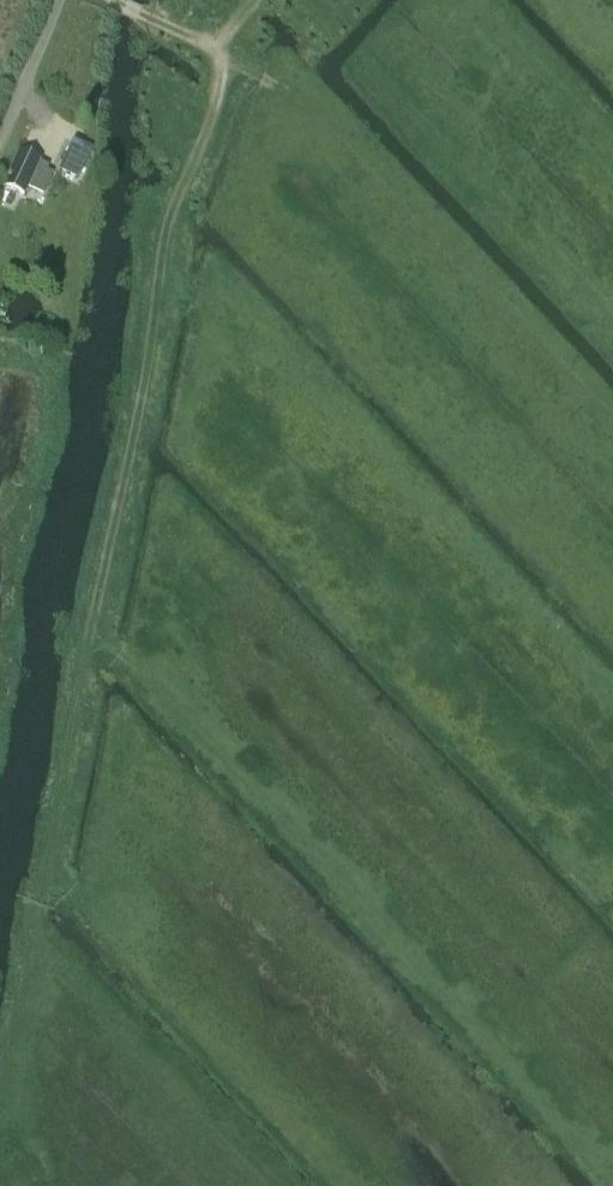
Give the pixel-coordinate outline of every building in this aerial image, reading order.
[(74,140),(60,171),(77,179),(91,148),(74,140)] [(20,149),(4,185),(24,194),(28,186),(43,193),(52,173),(37,166),(41,159),(20,149)]
